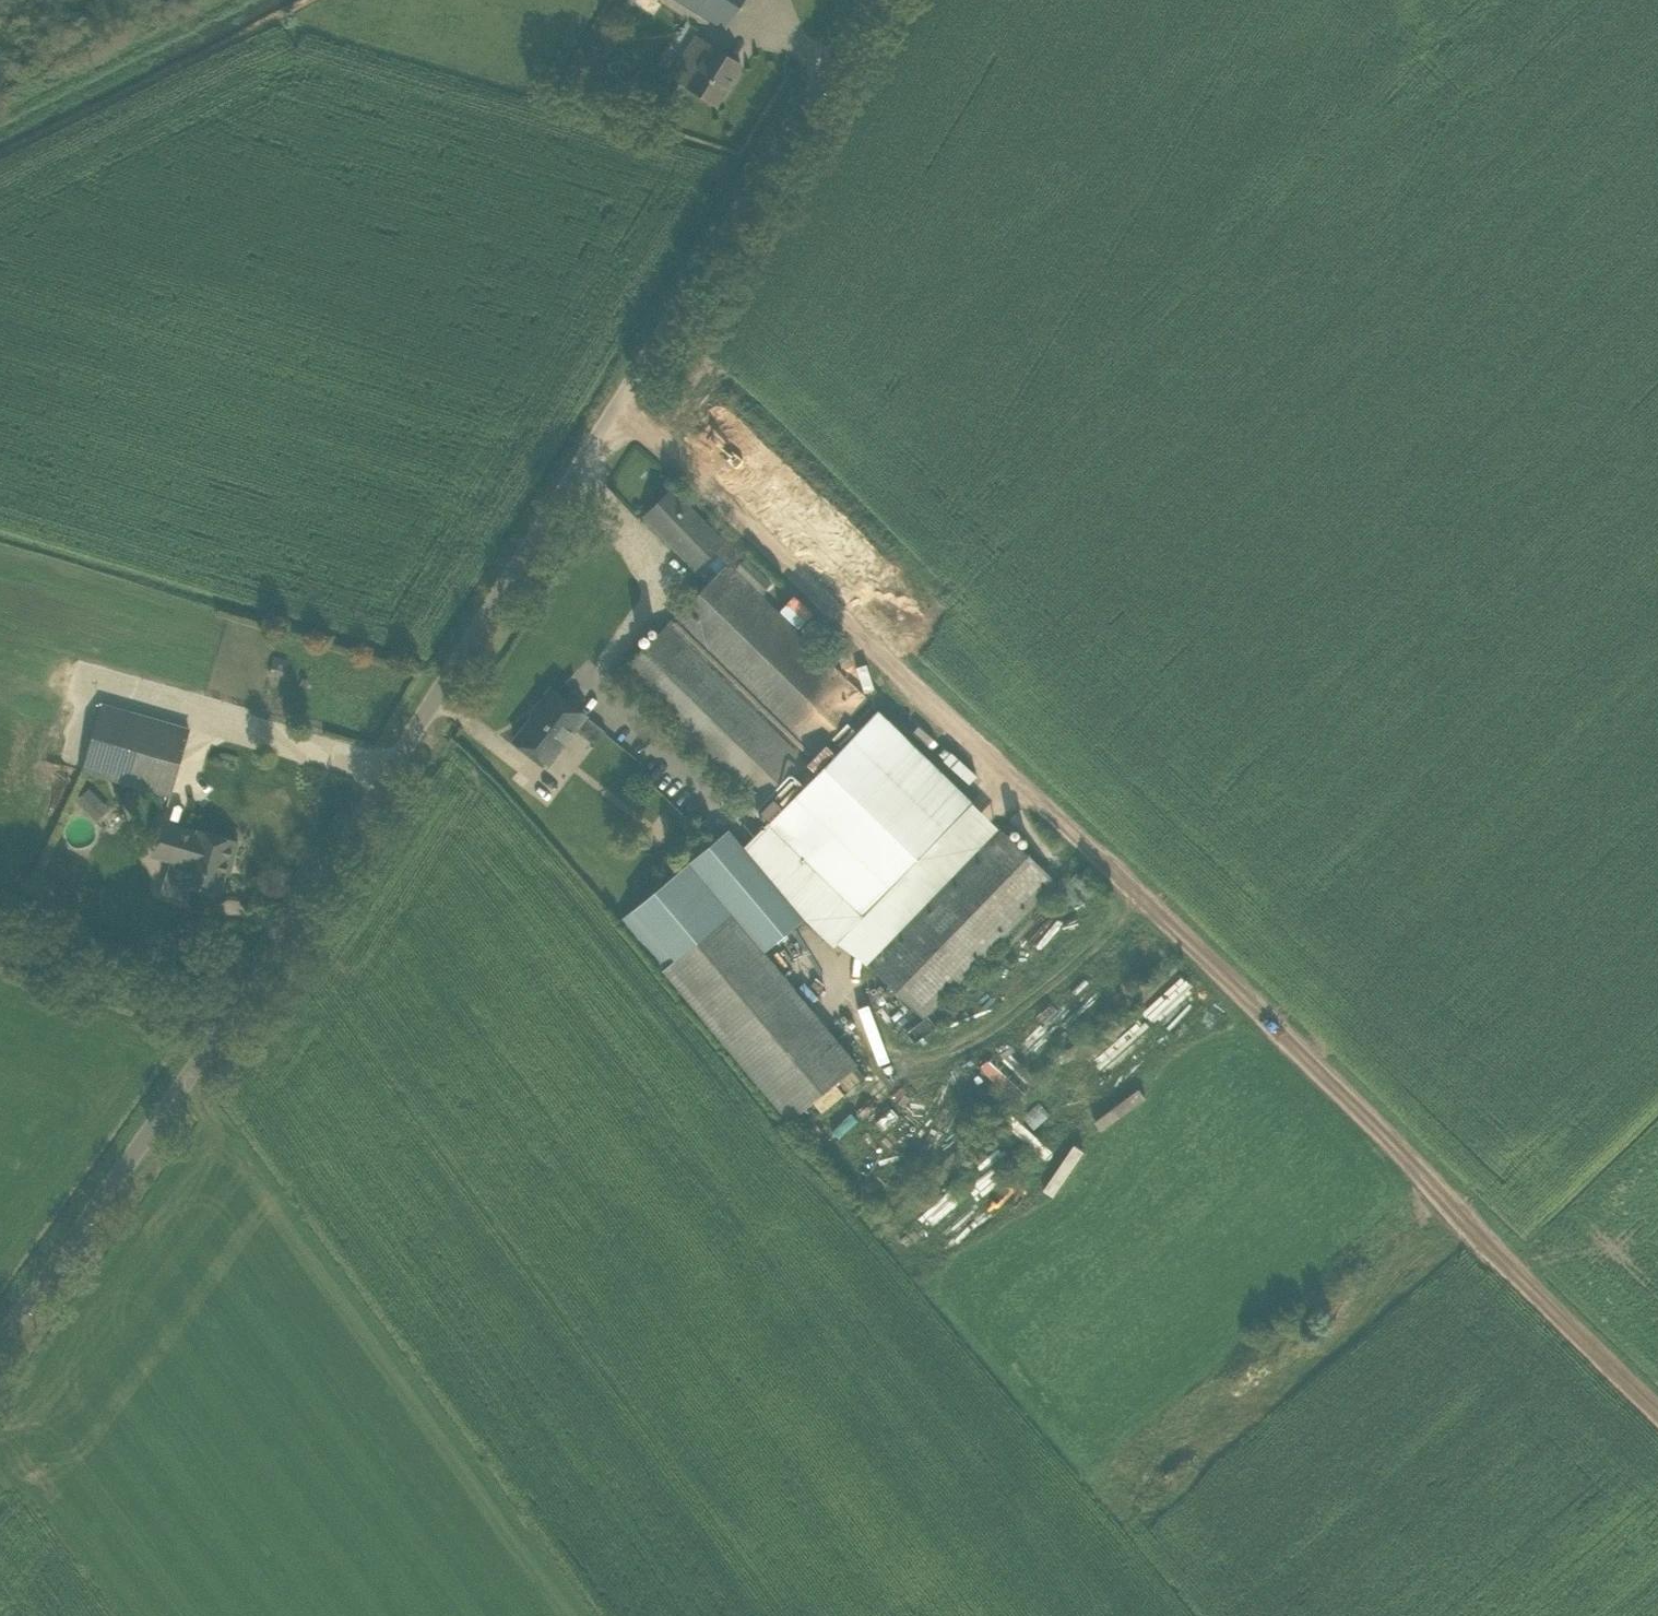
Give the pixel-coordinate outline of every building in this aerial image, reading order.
[(696,10),(702,0),(679,0),(696,10)] [(744,0),(702,0),(696,10),(725,29),(744,0)] [(694,35),(669,75),(716,104),(741,65),(694,35)] [(716,551),(728,562),(733,567),(745,556),(748,553),(721,526),(714,532),(673,490),(643,517),(696,570),(716,551)] [(733,567),(728,562),(614,678),(755,815),(868,699),(760,593),(772,580),(745,556),(733,567)] [(539,708),(514,740),(546,765),(585,715),(551,688),(536,706),(539,708)] [(170,795),(189,729),(100,702),(80,768),(119,780),(170,795)] [(878,709),(768,821),(862,913),(972,800),(878,709)] [(78,799),(99,817),(109,805),(88,787),(78,799)] [(232,864),(238,842),(198,830),(197,832),(162,822),(152,855),(172,860),(176,844),(192,849),(183,883),(219,893),(228,863),(232,864)] [(999,828),(868,963),(924,1017),(1055,882),(999,828)] [(633,909),(622,919),(663,969),(789,1120),(857,1064),(762,951),(802,916),(729,830),(633,909)] [(926,1016),(908,1030),(917,1041),(935,1027),(926,1016)] [(1105,1085),(1065,1123),(1074,1133),(1114,1094),(1105,1085)] [(1047,1159),(1054,1151),(1018,1116),(1010,1124),(1047,1159)] [(999,1155),(967,1181),(979,1196),(1011,1170),(999,1155)]
